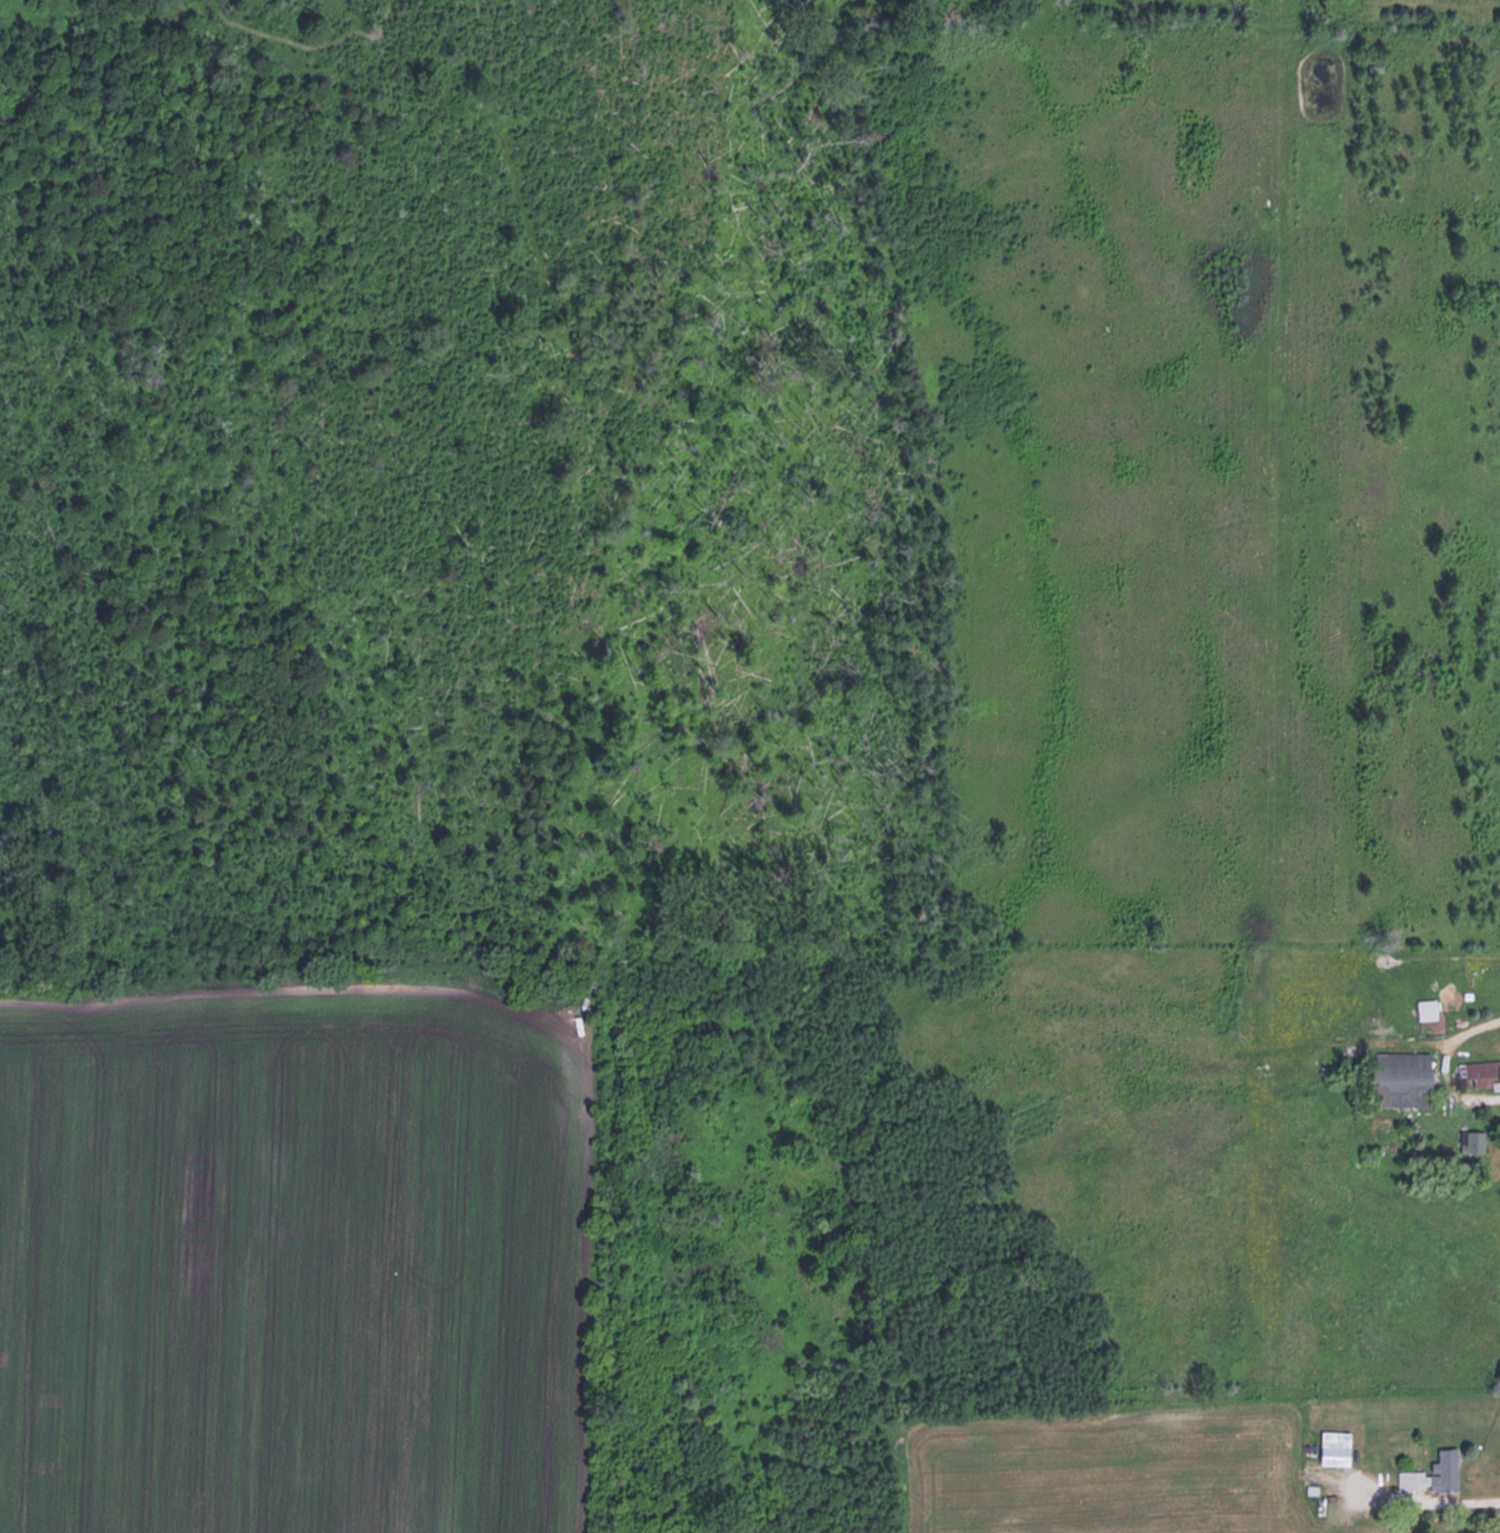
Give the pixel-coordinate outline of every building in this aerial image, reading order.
[(1373,1105),(1431,1105),(1431,1052),(1373,1052),(1373,1105)] [(1466,1060),(1466,1086),(1494,1086),(1494,1076),(1499,1076),(1499,1060),(1466,1060)] [(1484,1152),(1484,1129),(1459,1129),(1459,1152),(1484,1152)] [(1349,1463),(1349,1429),(1321,1429),(1321,1463),(1349,1463)] [(1458,1489),(1458,1445),(1438,1446),(1438,1460),(1431,1460),(1431,1469),(1397,1470),(1397,1490),(1458,1489)]
